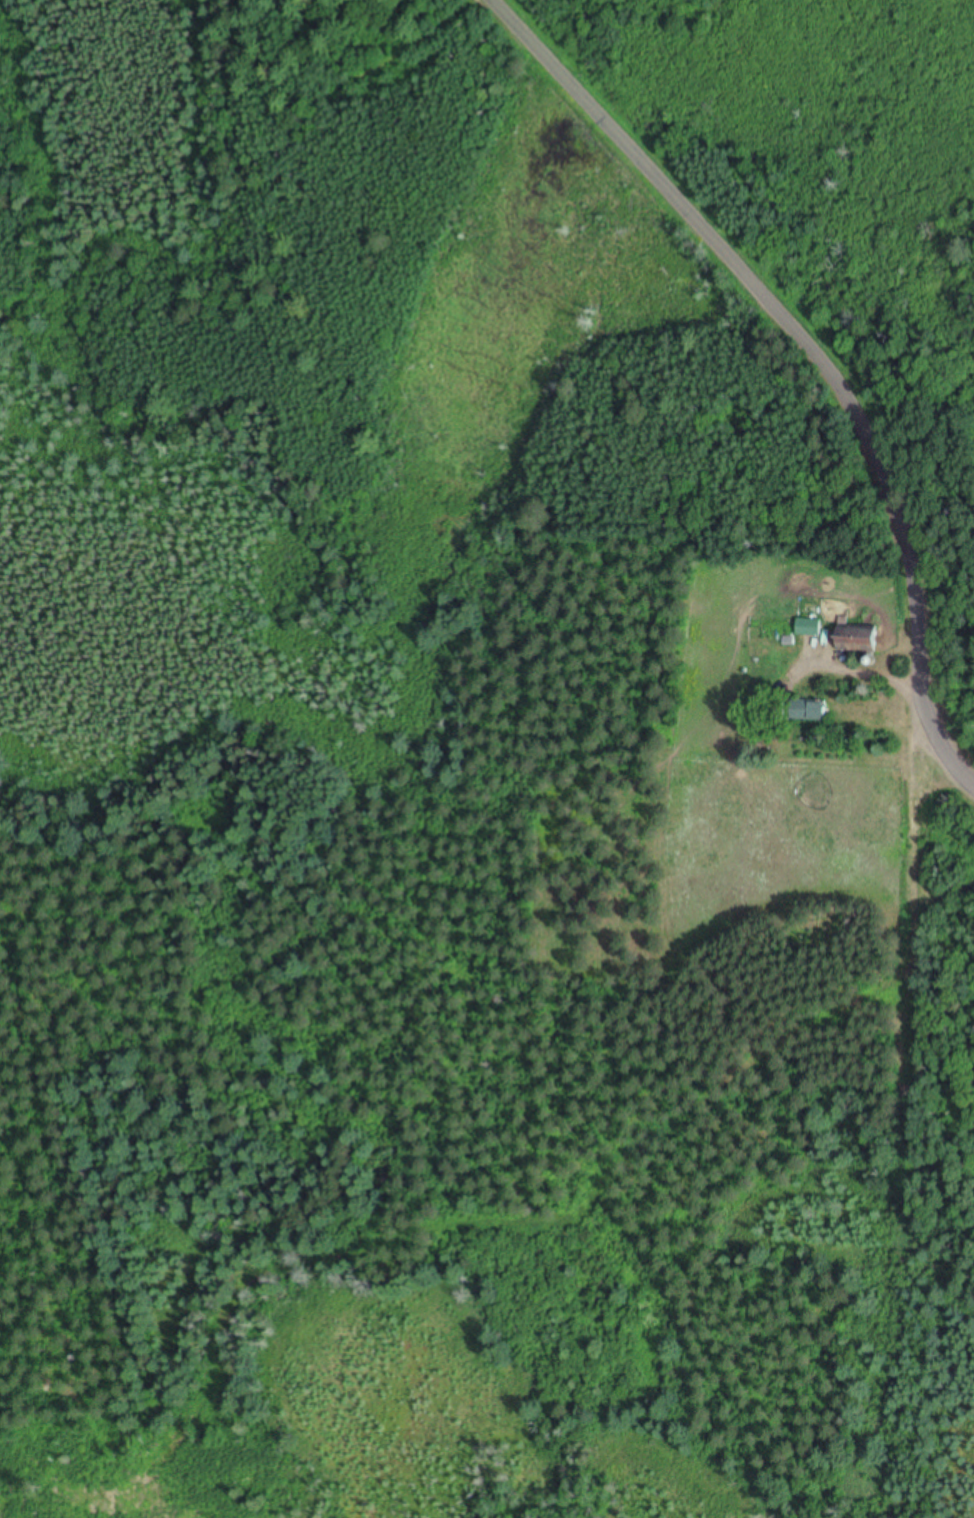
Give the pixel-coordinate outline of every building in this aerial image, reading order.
[(820,621),(797,621),(797,637),(820,637),(820,621)] [(836,652),(876,655),(878,624),(838,621),(836,652)] [(794,703),(794,721),(825,721),(825,703),(794,703)]
